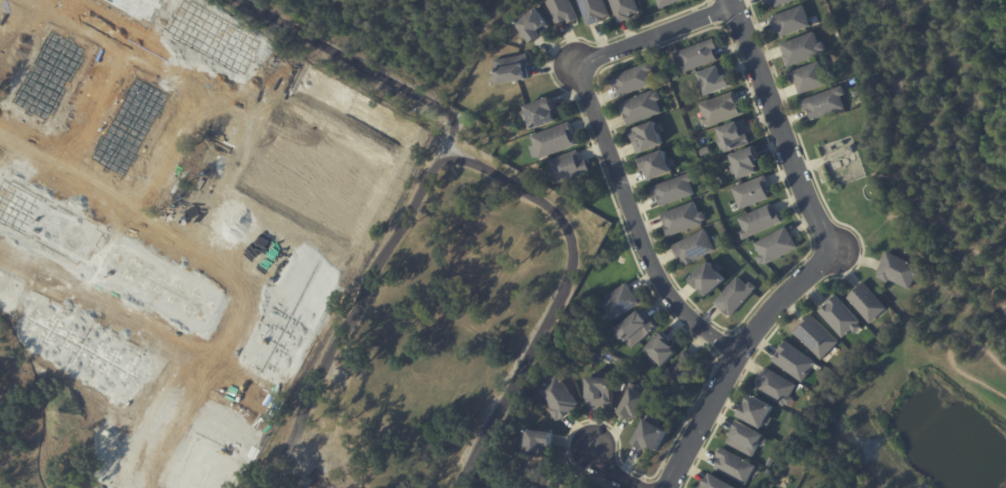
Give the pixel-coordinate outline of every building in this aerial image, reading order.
[(557,25),(546,0),(569,0),(578,20),(569,24),(568,21),(557,25)] [(587,25),(578,0),(603,0),(609,15),(601,18),(602,21),(597,23),(597,22),(587,25)] [(619,24),(610,0),(636,0),(641,13),(640,14),(630,17),(631,20),(619,24)] [(661,10),(658,0),(686,0),(661,10)] [(777,32),(776,28),(775,28),(771,16),(804,3),(812,25),(783,36),(781,31),(777,33),(777,32)] [(545,31),(541,34),(542,36),(532,44),(517,25),(536,10),(550,27),(545,31)] [(789,66),(781,43),(814,30),(819,42),(823,41),(826,48),(822,50),(823,54),(789,66)] [(716,39),(719,47),(715,48),(718,58),(697,66),(698,67),(685,72),(681,59),(677,61),(674,53),(715,37),(716,39)] [(526,53),(528,65),(527,66),(529,78),(526,78),(526,79),(497,84),(497,83),(493,83),(491,74),(495,74),(494,67),(495,67),(493,59),(526,53)] [(827,63),(831,72),(825,74),(829,83),(801,93),(796,80),(794,81),(790,71),(826,58),(827,63)] [(621,96),(617,86),(614,87),(610,78),(651,62),(654,70),(649,72),(654,84),(622,96),(621,96)] [(725,66),(726,69),(723,71),(725,75),(729,74),(733,85),(708,95),(700,72),(720,64),(721,66),(725,65),(725,66)] [(813,119),(809,108),(805,110),(801,100),(843,85),(846,93),(841,95),(846,107),(813,119)] [(628,124),(619,103),(654,89),(655,93),(659,91),(662,99),(658,101),(662,112),(653,116),(653,115),(636,122),(637,123),(628,126),(628,124)] [(736,93),(739,102),(740,102),(744,113),(709,127),(708,124),(704,126),(700,117),(704,115),(700,104),(734,90),(736,93)] [(550,96),(554,108),(553,109),(557,120),(533,129),(529,118),(525,119),(522,111),(526,110),(524,105),(549,95),(550,96)] [(747,121),(750,130),(747,131),(751,142),(728,150),(727,147),(722,149),(718,141),(723,139),(719,126),(738,119),(739,121),(746,118),(747,121)] [(638,152),(629,130),(655,120),(657,125),(661,123),(664,131),(660,133),(664,143),(638,153),(638,152)] [(570,124),(578,146),(540,160),(531,137),(569,122),(570,124)] [(849,154),(847,147),(852,145),(855,152),(849,154)] [(756,149),(759,159),(758,160),(760,166),(757,167),(759,171),(741,178),(739,173),(734,175),(731,167),(736,165),(732,155),(755,147),(756,149)] [(650,180),(648,181),(640,158),(664,149),(668,160),(673,158),(675,166),(671,168),(672,172),(650,180)] [(578,153),(582,162),(586,160),(591,173),(558,185),(557,181),(553,183),(549,172),(553,171),(549,161),(578,151),(578,153)] [(662,205),(658,195),(654,197),(650,187),(692,172),(695,180),(690,182),(695,194),(662,206),(662,205)] [(767,177),(771,188),(770,188),(771,191),(768,192),(770,197),(741,209),(732,188),(766,174),(767,177)] [(669,236),(665,225),(666,225),(662,213),(695,201),(700,213),(704,211),(707,219),(702,221),(703,223),(669,236)] [(772,205),(776,213),(779,212),(783,222),(743,240),(739,232),(744,229),(739,217),(771,203),(772,205)] [(788,228),(792,236),(793,236),(799,247),(766,265),(765,263),(761,265),(757,256),(761,254),(755,243),(787,226),(788,228)] [(710,237),(717,250),(685,266),(681,259),(680,260),(672,245),(706,228),(710,237)] [(879,271),(883,263),(882,262),(888,251),(922,267),(921,269),(924,271),(920,280),(916,278),(911,289),(891,279),(889,282),(878,277),(879,274),(878,273),(879,271)] [(702,290),(702,289),(700,287),(699,288),(690,278),(710,260),(714,264),(717,261),(723,267),(720,270),(727,279),(708,296),(702,290)] [(732,315),(730,314),(729,316),(722,310),(723,309),(715,302),(738,276),(748,284),(751,281),(758,286),(732,316),(732,315)] [(871,323),(848,297),(859,287),(858,286),(864,281),(888,308),(871,323)] [(629,286),(634,294),(635,294),(641,305),(610,324),(608,322),(604,324),(599,316),(603,313),(597,303),(628,284),(629,286)] [(820,310),(828,303),(827,302),(836,294),(861,321),(859,323),(862,327),(856,332),(853,329),(843,338),(819,311),(820,310)] [(643,312),(649,320),(651,318),(659,329),(632,350),(628,344),(627,345),(623,339),(620,341),(614,335),(617,332),(616,331),(642,311),(643,312)] [(829,352),(822,360),(793,331),(810,313),(839,342),(829,352)] [(663,334),(672,343),(670,345),(675,349),(673,351),(676,354),(663,369),(660,366),(658,368),(649,361),(651,358),(645,352),(662,333),(663,334)] [(817,363),(803,382),(773,360),(780,351),(778,350),(785,340),(817,362),(817,363)] [(686,353),(696,361),(697,360),(704,366),(682,394),(675,388),(678,384),(666,374),(684,351),(686,353)] [(756,388),(761,380),(759,379),(766,367),(797,384),(791,396),(795,398),(790,406),(786,404),(785,406),(755,389),(756,388)] [(612,407),(587,406),(588,379),(596,379),(596,372),(609,373),(609,380),(612,380),(612,407)] [(579,406),(577,408),(578,409),(562,421),(561,420),(557,422),(550,412),(553,409),(539,390),(558,377),(579,406)] [(633,390),(649,399),(638,419),(637,420),(633,418),(631,421),(619,414),(632,390),(633,390)] [(739,415),(746,402),(747,402),(752,393),(775,406),(770,415),(774,418),(769,426),(765,424),(763,428),(739,415)] [(643,451),(633,445),(649,415),(661,422),(658,427),(668,433),(656,454),(655,452),(653,455),(646,451),(645,452),(643,451)] [(730,431),(731,429),(734,431),(739,420),(766,435),(764,437),(769,439),(764,447),(760,445),(753,457),(727,443),(731,436),(728,434),(730,431)] [(552,435),(551,447),(548,447),(547,457),(525,455),(528,430),(540,432),(540,427),(552,429),(552,435)] [(755,470),(747,485),(743,483),(742,484),(734,480),(735,478),(715,468),(720,459),(717,457),(722,447),(757,466),(755,470)] [(760,464),(769,469),(766,473),(758,468),(760,464)] [(739,487),(738,487),(699,487),(702,482),(705,484),(710,473),(712,474),(712,473),(739,487)]
